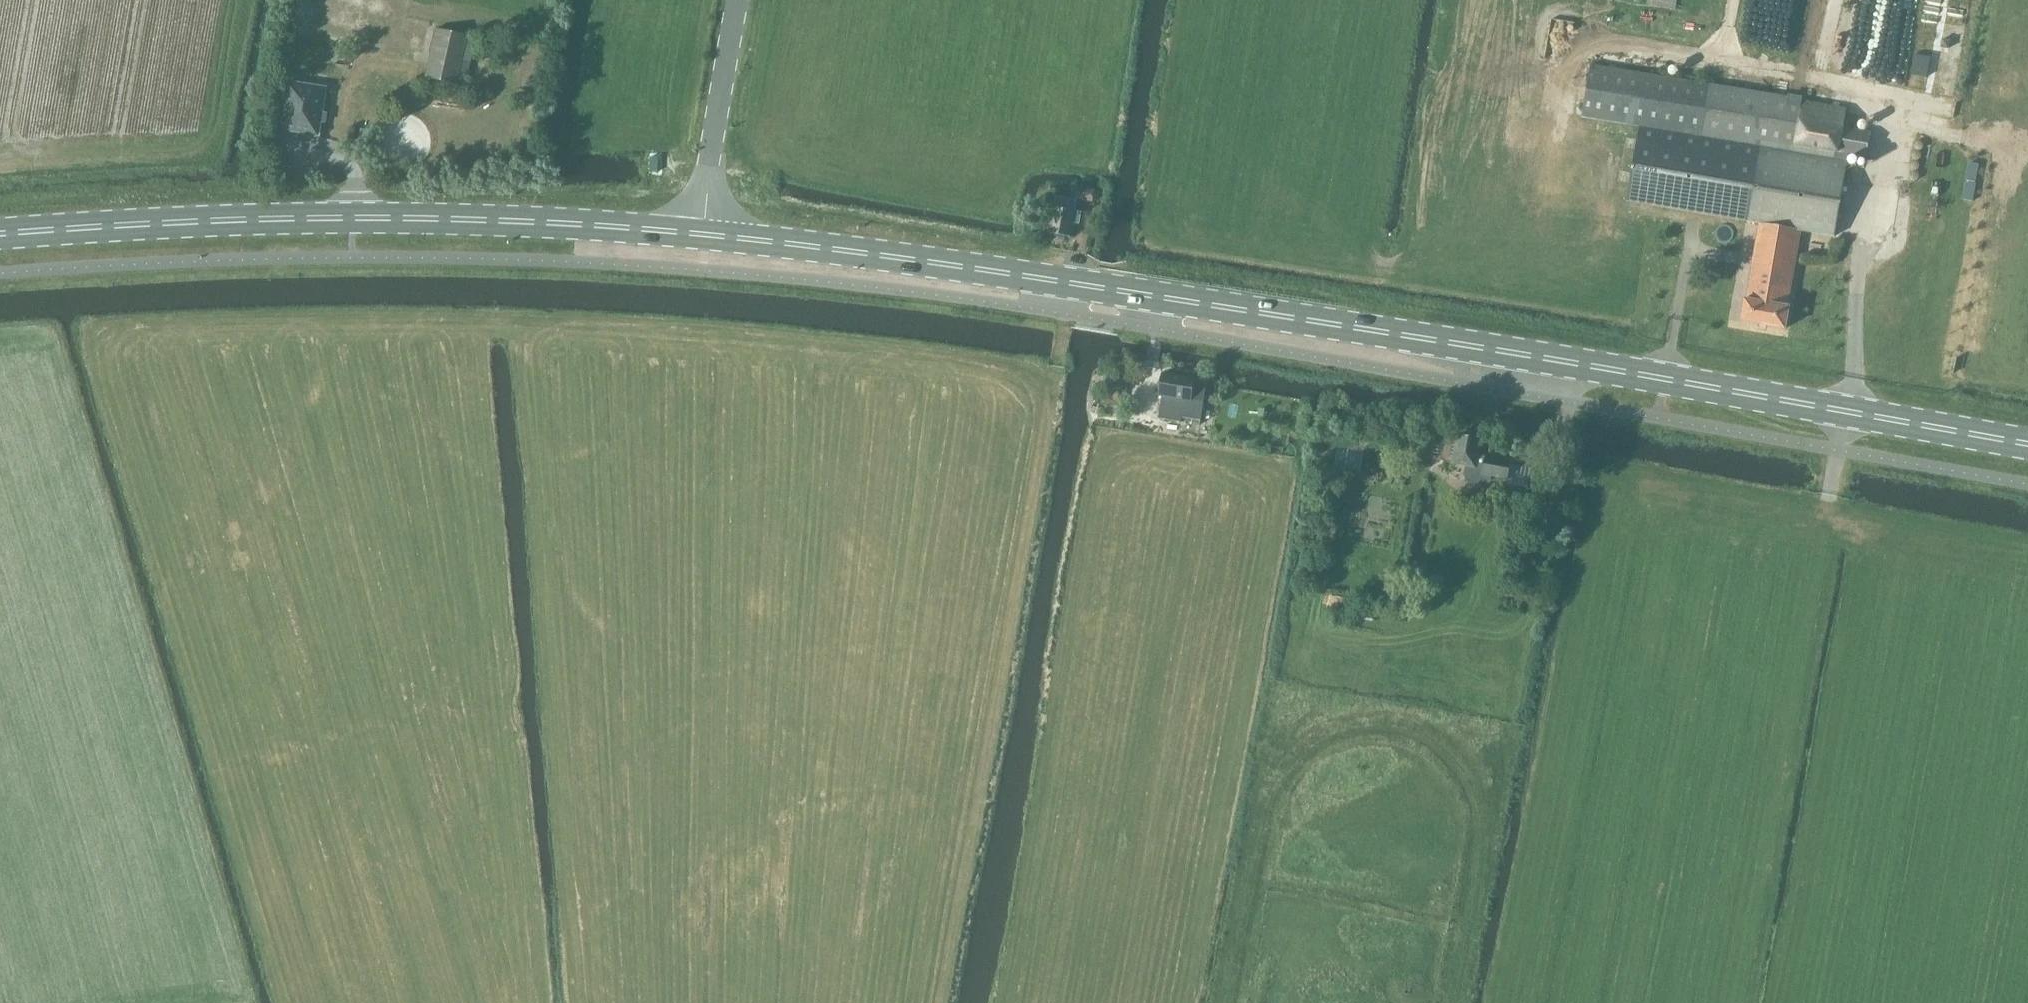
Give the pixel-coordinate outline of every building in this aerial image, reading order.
[(435,28),(424,77),(460,84),(467,49),(464,48),(467,35),(435,28)] [(1591,65),(1582,117),(1639,127),(1626,203),(1757,225),(1742,322),(1784,329),(1798,231),(1833,236),(1846,153),(1863,156),(1867,132),(1844,128),(1847,108),(1591,65)] [(284,79),(276,129),(319,136),(321,122),(324,123),(326,112),(323,112),(328,86),(284,79)] [(259,174),(259,184),(268,184),(269,174),(259,174)] [(1093,202),(1094,190),(1071,186),(1070,198),(1093,202)] [(1081,213),(1075,212),(1077,202),(1057,198),(1055,208),(1051,236),(1071,238),(1074,224),(1079,225),(1081,213)] [(1160,397),(1166,398),(1164,419),(1181,421),(1182,417),(1200,420),(1202,407),(1191,405),(1192,402),(1195,379),(1163,374),(1160,397)] [(1492,476),(1509,479),(1512,461),(1486,456),(1490,435),(1459,429),(1454,458),(1469,460),(1466,475),(1468,480),(1471,482),(1475,483),(1480,482),(1483,478),(1491,480),(1492,476)] [(1426,457),(1449,462),(1453,441),(1430,436),(1426,457)]
